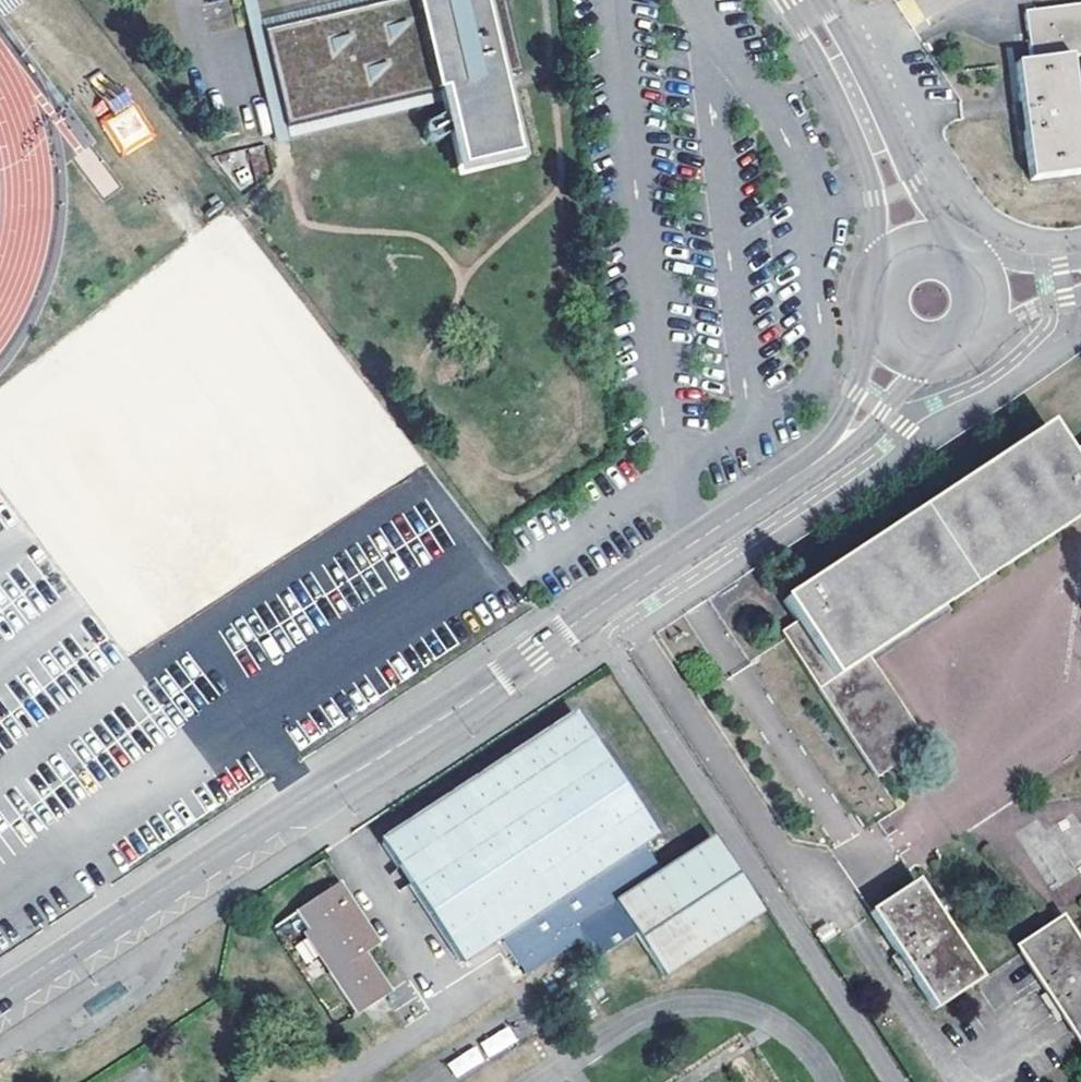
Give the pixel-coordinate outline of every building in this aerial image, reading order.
[(315,143),(310,130),(283,34),(273,0),(259,0),(301,147),(315,143)] [(283,34),(310,130),(467,84),(522,68),(544,61),(527,0),(399,0),(283,34)] [(1022,13),(1029,62),(1013,64),(1026,177),(1080,170),(1080,157),(1069,57),(1080,55),(1080,5),(1022,13)] [(467,84),(489,160),(544,143),(522,68),(467,84)] [(121,158),(155,137),(126,89),(92,109),(121,158)] [(101,197),(116,188),(93,148),(78,157),(101,197)] [(119,660),(418,469),(297,281),(274,296),(272,294),(242,313),(252,330),(195,366),(196,368),(175,381),(171,375),(148,389),(128,358),(118,365),(123,372),(99,388),(98,387),(73,403),(75,407),(0,455),(0,475),(119,660)] [(1069,456),(1048,428),(785,604),(798,626),(782,637),(875,779),(923,746),(866,658),(1080,515),(1080,448),(1069,456)] [(578,723),(386,849),(463,970),(503,945),(527,984),(584,946),(598,968),(636,942),(664,984),(761,919),(714,846),(664,880),(645,851),(657,841),(578,723)] [(1066,821),(1046,833),(1059,853),(1046,861),(1052,888),(1060,886),(1079,874),(1080,878),(1080,817),(1066,821)] [(981,978),(916,881),(871,912),(903,959),(936,1008),(981,978)] [(336,975),(329,979),(358,1021),(392,1000),(366,959),(380,950),(341,889),(298,916),(310,934),(336,975)] [(1067,923),(1023,953),(1056,1001),(1080,1038),(1080,944),(1067,923)] [(336,975),(310,934),(304,937),(329,979),(336,975)] [(510,1027),(480,1040),(488,1056),(517,1042),(510,1027)] [(456,1076),(484,1061),(476,1047),(448,1061),(456,1076)]
